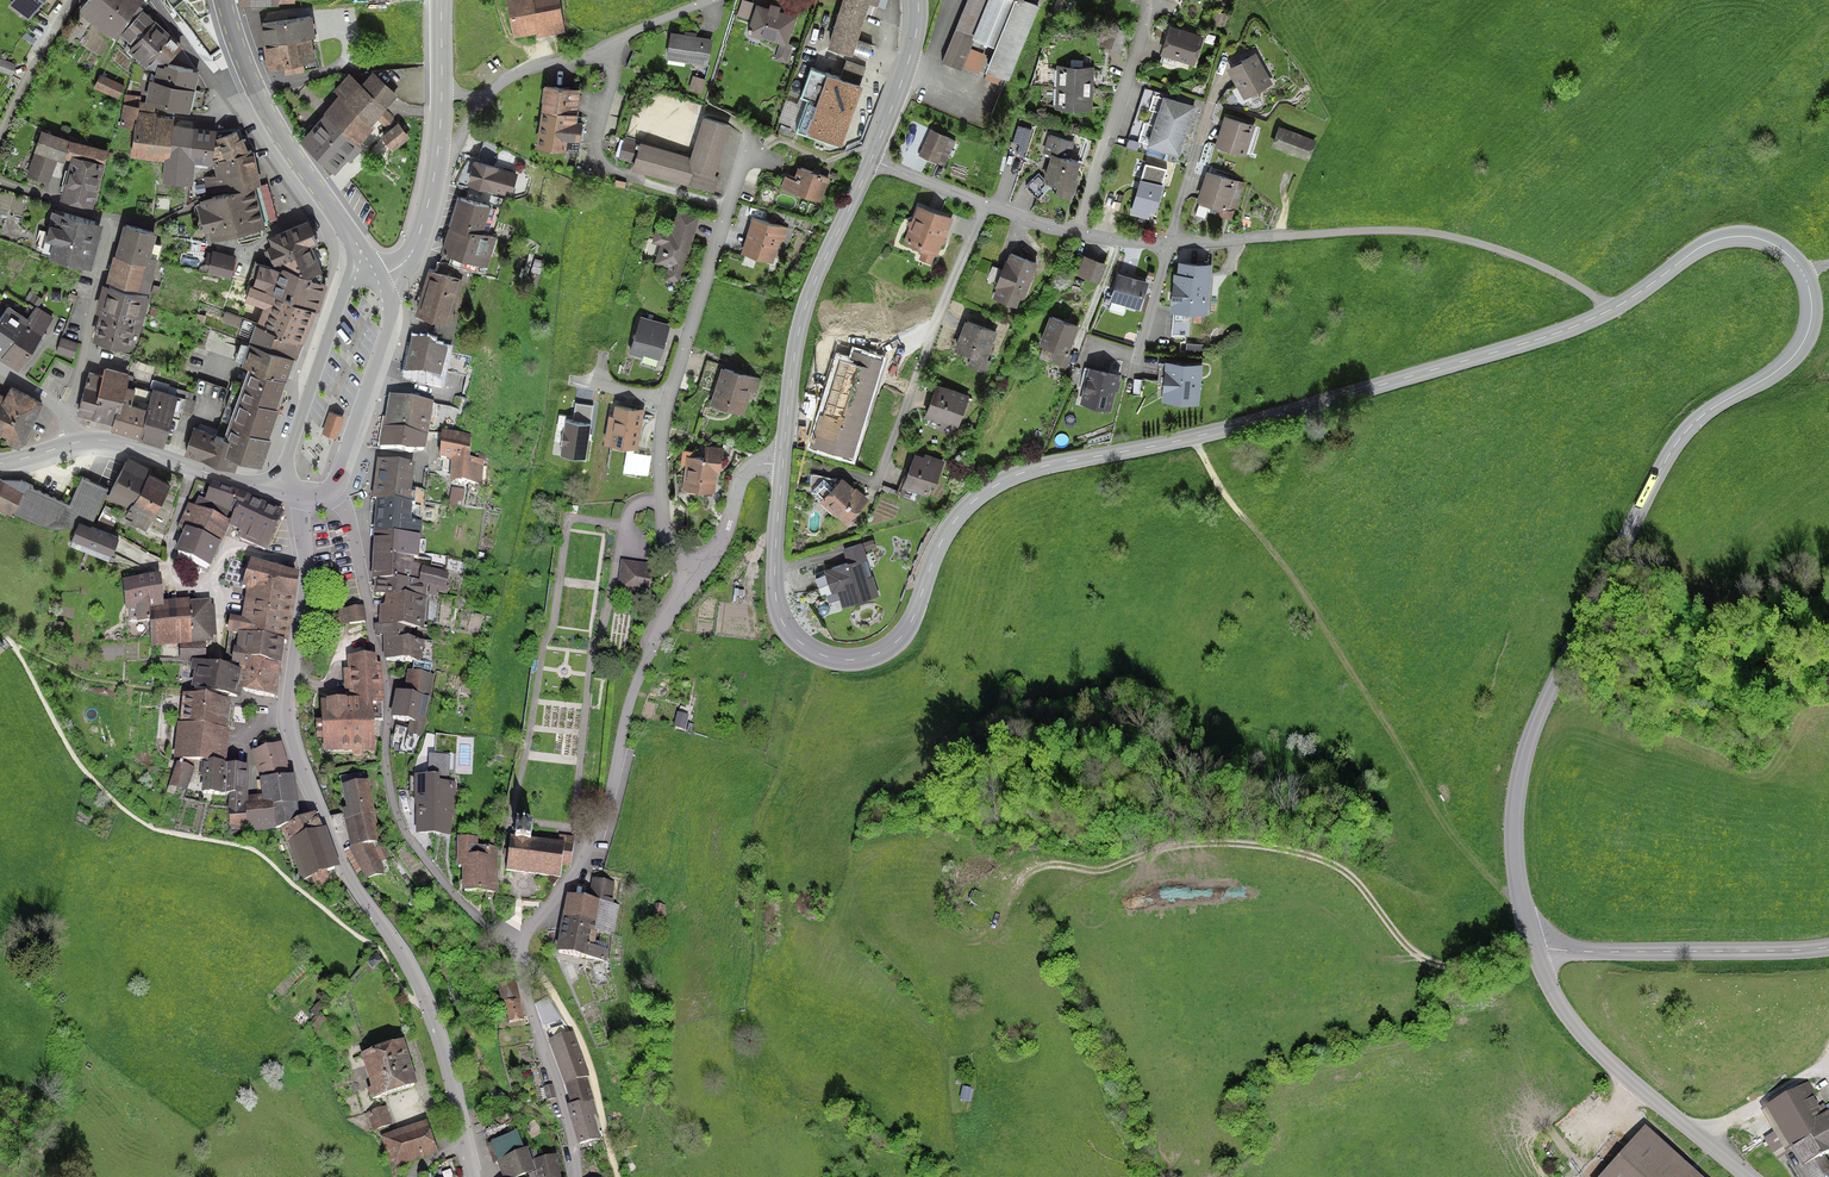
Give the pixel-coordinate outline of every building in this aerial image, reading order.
[(26,21),(45,0),(12,0),(8,5),(26,21)] [(76,12),(110,40),(144,0),(86,0),(76,12)] [(514,38),(564,30),(559,0),(507,0),(514,38)] [(743,39),(758,44),(760,38),(778,45),(774,56),(786,61),(792,46),(786,44),(795,18),(776,11),(779,3),(770,0),(765,0),(763,5),(751,0),(740,0),(734,17),(749,23),(743,39)] [(819,47),(865,61),(871,42),(854,37),(864,4),(876,8),(879,0),(834,0),(819,47)] [(942,63),(961,70),(974,35),(993,43),(984,68),(1011,78),(1039,5),(1043,6),(1045,0),(966,0),(942,63)] [(141,14),(120,37),(152,71),(160,60),(165,65),(179,49),(141,14)] [(258,25),(265,69),(314,61),(307,17),(258,25)] [(1104,44),(1118,49),(1123,34),(1109,29),(1104,44)] [(1200,40),(1171,32),(1165,54),(1193,62),(1200,40)] [(710,41),(672,36),(669,56),(708,60),(710,41)] [(1227,70),(1244,100),(1273,84),(1256,54),(1227,70)] [(10,73),(13,65),(0,60),(0,70),(10,73)] [(864,69),(843,62),(838,78),(806,67),(795,96),(806,100),(795,130),(838,145),(864,69)] [(190,88),(192,73),(159,65),(155,84),(151,82),(147,101),(190,110),(194,89),(190,88)] [(298,138),(331,170),(341,160),(344,163),(362,146),(357,141),(373,126),(368,121),(395,94),(368,67),(356,79),(347,71),(330,89),(336,95),(320,112),(322,114),(314,123),(318,127),(306,139),(302,134),(298,138)] [(1090,70),(1057,70),(1057,110),(1090,110),(1090,70)] [(98,74),(91,88),(115,100),(122,86),(98,74)] [(704,82),(692,78),(690,87),(701,91),(704,82)] [(573,121),(576,89),(542,86),(538,135),(581,139),(583,122),(573,121)] [(1143,145),(1179,156),(1195,108),(1159,96),(1143,145)] [(134,156),(168,161),(172,126),(153,124),(155,105),(139,101),(138,106),(123,104),(120,126),(136,128),(134,156)] [(633,167),(714,190),(718,176),(715,175),(729,127),(702,119),(690,160),(639,146),(633,167)] [(1224,119),(1217,145),(1242,152),(1250,127),(1224,119)] [(378,137),(387,151),(405,140),(396,125),(378,137)] [(168,161),(166,179),(193,182),(195,165),(191,165),(195,129),(172,126),(168,161)] [(1276,127),(1269,144),(1306,159),(1313,142),(1276,127)] [(216,131),(195,129),(191,165),(195,165),(211,167),(212,160),(248,152),(240,129),(216,131)] [(952,144),(927,132),(916,155),(942,167),(952,144)] [(109,152),(42,133),(26,177),(49,185),(59,157),(73,162),(61,200),(93,208),(109,152)] [(1042,150),(1052,154),(1041,185),(1053,189),(1050,196),(1071,203),(1080,177),(1075,175),(1080,162),(1065,156),(1070,143),(1047,135),(1042,150)] [(476,154),(487,158),(491,145),(480,142),(476,154)] [(248,152),(212,160),(216,176),(204,178),(207,194),(236,187),(260,181),(254,150),(248,152)] [(515,172),(470,162),(465,187),(502,195),(503,188),(512,190),(515,172)] [(1141,181),(1140,181),(1132,208),(1130,215),(1149,220),(1151,214),(1155,215),(1165,187),(1162,186),(1166,170),(1146,165),(1141,181)] [(784,180),(781,190),(820,202),(827,179),(797,170),(793,182),(784,180)] [(1246,184),(1207,172),(1195,212),(1205,215),(1206,211),(1231,218),(1233,211),(1238,213),(1246,184)] [(237,191),(200,200),(202,207),(198,208),(204,232),(208,231),(210,241),(238,234),(240,242),(261,235),(262,229),(266,227),(257,186),(261,185),(260,181),(236,187),(237,191)] [(1041,185),(1037,181),(1028,188),(1038,200),(1046,192),(1041,185)] [(490,212),(458,203),(438,252),(446,255),(441,263),(438,273),(426,269),(414,315),(439,323),(431,351),(406,345),(399,378),(442,384),(443,367),(457,368),(476,284),(464,278),(467,262),(488,269),(497,240),(483,233),(490,212)] [(954,219),(917,207),(911,222),(907,223),(909,228),(902,244),(922,253),(918,260),(932,265),(935,257),(937,257),(941,246),(946,244),(945,242),(954,219)] [(99,222),(52,209),(48,224),(38,221),(34,236),(47,240),(43,253),(86,266),(99,222)] [(660,243),(654,263),(668,267),(665,276),(683,281),(701,216),(675,209),(669,231),(655,227),(651,241),(660,243)] [(786,230),(754,221),(746,253),(770,260),(776,240),(782,242),(786,230)] [(117,223),(101,280),(143,292),(152,259),(145,257),(152,233),(117,223)] [(224,443),(195,432),(188,453),(231,467),(235,459),(257,466),(276,410),(287,383),(293,363),(301,346),(314,315),(325,281),(322,271),(315,245),(308,223),(270,238),(273,246),(269,248),(277,272),(260,266),(248,302),(262,309),(243,369),(249,372),(224,443)] [(209,250),(204,271),(228,276),(233,255),(209,250)] [(1038,263),(1008,253),(992,297),(1016,305),(1021,293),(1027,295),(1038,263)] [(1083,255),(1075,277),(1097,284),(1104,263),(1083,255)] [(1207,264),(1176,262),(1176,272),(1169,271),(1167,308),(1175,309),(1174,331),(1187,332),(1188,312),(1205,313),(1207,264)] [(1118,276),(1109,305),(1139,313),(1147,285),(1118,276)] [(145,298),(101,287),(87,339),(124,348),(130,325),(138,327),(145,298)] [(5,306),(0,313),(0,352),(18,364),(52,317),(34,304),(23,319),(5,306)] [(1081,326),(1049,315),(1037,347),(1055,354),(1052,363),(1066,368),(1081,326)] [(639,316),(627,354),(641,359),(643,353),(661,359),(672,327),(639,316)] [(965,319),(954,349),(975,356),(972,365),(987,371),(992,360),(984,357),(994,330),(965,319)] [(60,337),(55,352),(71,358),(76,343),(60,337)] [(853,363),(837,359),(814,445),(851,455),(877,358),(856,352),(853,363)] [(1201,364),(1165,362),(1163,398),(1199,400),(1201,364)] [(95,379),(86,376),(76,412),(108,421),(105,431),(164,448),(181,389),(145,379),(143,386),(129,382),(131,374),(99,365),(95,379)] [(717,368),(710,406),(747,414),(751,393),(761,395),(765,377),(717,368)] [(1079,403),(1111,411),(1120,377),(1089,368),(1079,403)] [(39,394),(2,376),(0,380),(0,436),(0,437),(0,443),(12,449),(39,394)] [(924,418),(956,431),(971,394),(939,382),(924,418)] [(390,402),(382,453),(410,457),(411,449),(422,451),(428,408),(390,402)] [(642,412),(614,408),(609,444),(637,447),(642,412)] [(342,417),(330,413),(321,436),(333,440),(342,417)] [(585,459),(589,427),(566,424),(561,456),(585,459)] [(1326,424),(1315,430),(1320,439),(1331,434),(1326,424)] [(441,431),(439,460),(448,461),(447,482),(489,486),(491,460),(470,459),(472,434),(441,431)] [(686,456),(681,491),(714,495),(720,450),(703,447),(701,458),(686,456)] [(914,457),(898,496),(919,504),(922,494),(927,496),(931,486),(935,487),(945,463),(926,456),(924,461),(914,457)] [(413,725),(412,735),(429,735),(432,716),(425,713),(428,694),(436,695),(439,675),(440,673),(435,672),(437,642),(421,638),(420,626),(429,628),(435,590),(450,592),(451,572),(445,569),(445,556),(429,551),(431,537),(425,535),(427,522),(420,520),(422,506),(414,504),(415,492),(410,491),(413,469),(376,461),(373,474),(369,499),(368,537),(365,576),(372,576),(372,594),(383,596),(383,604),(378,604),(378,637),(384,639),(385,661),(414,664),(407,696),(397,693),(394,721),(413,725)] [(130,462),(112,500),(125,507),(119,517),(148,531),(168,490),(143,477),(147,470),(130,462)] [(0,478),(0,506),(68,535),(64,544),(108,563),(119,538),(91,526),(105,492),(81,482),(71,506),(1,477),(0,478)] [(822,499),(847,524),(869,501),(861,494),(843,477),(822,499)] [(170,555),(203,569),(209,554),(213,556),(224,528),(234,532),(232,536),(263,550),(280,511),(238,493),(204,479),(192,506),(184,502),(173,528),(180,531),(170,555)] [(843,562),(824,568),(831,589),(836,588),(842,605),(876,594),(858,540),(838,547),(843,562)] [(651,564),(619,559),(614,593),(646,598),(651,564)] [(229,672),(191,667),(187,689),(229,697),(230,689),(241,690),(239,693),(268,698),(278,644),(285,646),(292,576),(247,564),(239,587),(246,590),(240,617),(225,616),(223,633),(234,636),(231,651),(225,649),(225,664),(232,667),(229,672)] [(149,581),(119,585),(122,612),(131,612),(132,623),(145,624),(148,647),(208,642),(208,637),(213,636),(209,603),(146,606),(146,601),(153,598),(149,581)] [(361,606),(333,612),(336,630),(364,624),(361,606)] [(201,648),(177,651),(178,661),(203,659),(201,648)] [(372,657),(346,659),(353,699),(316,703),(323,752),(378,747),(374,719),(384,717),(375,662),(372,663),(372,657)] [(278,744),(247,755),(254,776),(263,773),(267,781),(254,782),(258,796),(245,797),(247,768),(221,768),(224,733),(228,701),(185,697),(186,724),(174,725),(173,761),(183,762),(178,768),(174,766),(168,787),(184,793),(192,770),(192,763),(198,764),(195,776),(201,777),(199,794),(222,797),(230,800),(229,823),(244,823),(245,831),(275,831),(285,829),(305,877),(336,863),(316,816),(299,820),(292,780),(288,780),(278,744)] [(679,711),(674,729),(690,733),(695,716),(679,711)] [(409,731),(399,728),(397,735),(407,738),(409,731)] [(416,745),(408,743),(406,751),(415,753),(416,745)] [(428,758),(427,777),(449,779),(451,759),(428,758)] [(435,781),(404,780),(404,800),(410,800),(410,808),(415,808),(414,831),(452,832),(454,786),(435,786),(435,781)] [(351,847),(366,880),(387,871),(372,846),(382,842),(369,782),(338,788),(356,845),(351,847)] [(510,836),(506,870),(560,877),(562,864),(571,865),(574,840),(560,838),(560,843),(531,839),(532,826),(516,824),(515,837),(510,836)] [(458,866),(458,893),(490,894),(491,861),(475,860),(476,840),(451,840),(451,866),(458,866)] [(593,904),(563,899),(553,951),(606,961),(608,948),(595,945),(598,930),(617,934),(622,906),(614,905),(615,902),(618,884),(597,880),(593,904)] [(565,1106),(578,1145),(601,1138),(593,1115),(598,1113),(588,1078),(591,1077),(575,1033),(550,1042),(566,1085),(571,1103),(565,1106)] [(370,1088),(374,1098),(414,1085),(400,1042),(363,1054),(374,1087),(370,1088)] [(1801,1086),(1768,1106),(1812,1176),(1823,1176),(1828,1174),(1828,1158),(1825,1151),(1828,1149),(1828,1111),(1820,1117),(1801,1086)] [(549,1087),(539,1091),(543,1101),(553,1097),(549,1087)] [(374,1131),(391,1126),(385,1109),(369,1114),(374,1131)] [(381,1138),(391,1169),(434,1155),(424,1124),(381,1138)] [(1641,1129),(1599,1176),(1696,1176),(1641,1129)] [(556,1155),(532,1161),(527,1150),(496,1162),(502,1176),(560,1176),(556,1155)]
